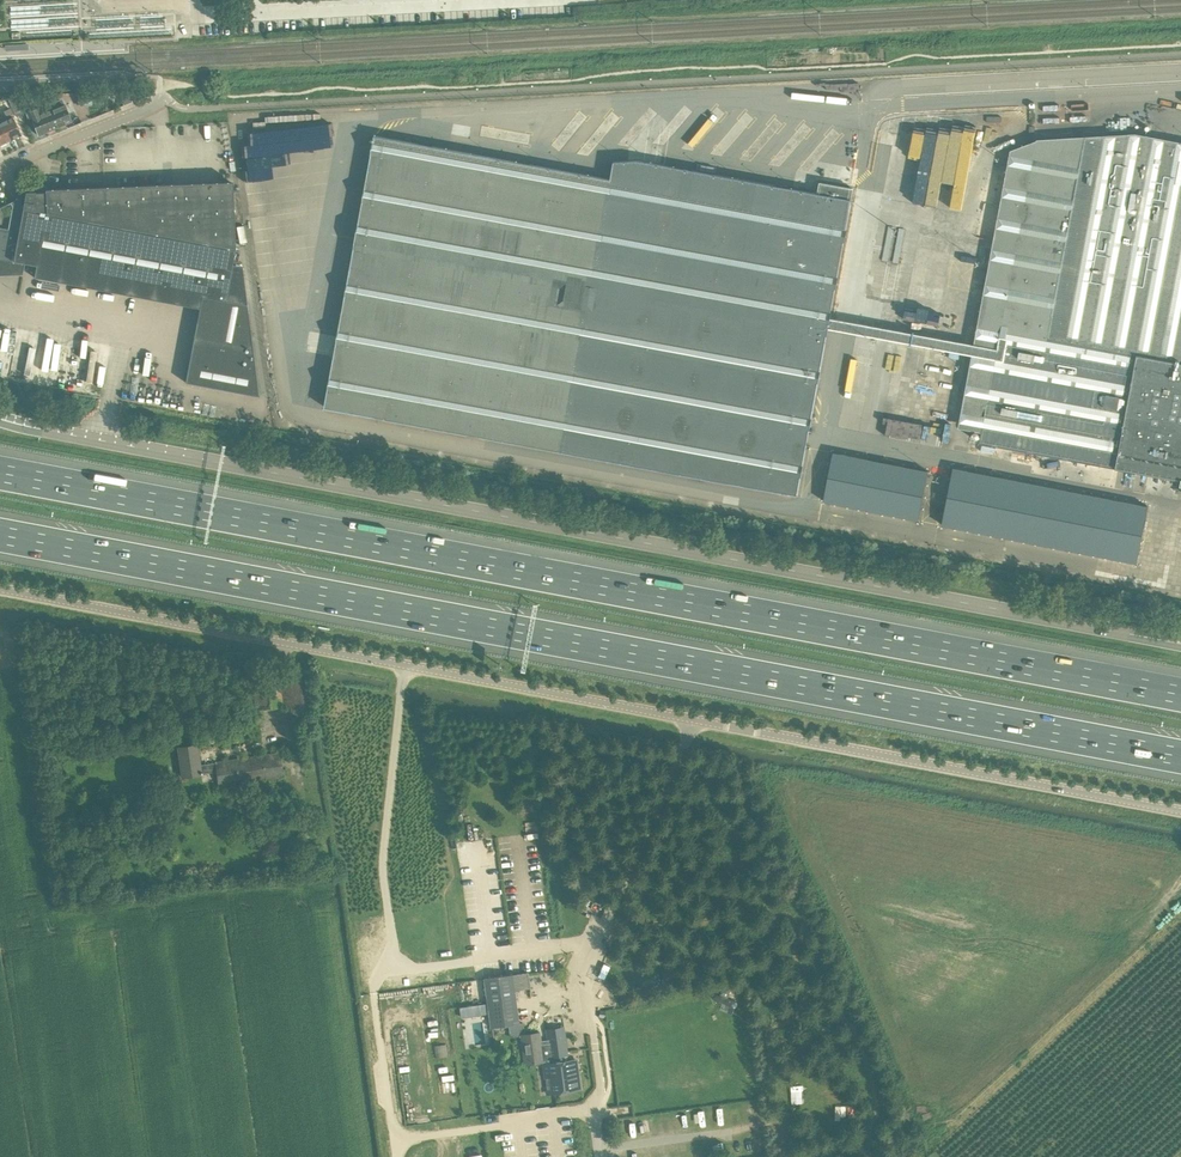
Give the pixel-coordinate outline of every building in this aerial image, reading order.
[(37,94),(37,99),(45,99),(44,91),(37,92),(37,94)] [(78,93),(79,105),(102,103),(101,91),(78,93)] [(29,106),(26,100),(20,103),(22,109),(29,106)] [(49,109),(56,127),(71,121),(64,104),(62,105),(60,100),(47,105),(49,109)] [(11,105),(16,116),(24,113),(18,101),(11,105)] [(49,109),(47,105),(38,109),(47,131),(56,127),(49,109)] [(47,131),(38,109),(37,107),(26,112),(28,119),(31,118),(38,135),(47,131)] [(2,121),(2,122),(10,140),(21,134),(14,118),(15,117),(10,108),(4,111),(8,119),(2,121)] [(10,140),(2,122),(0,118),(0,145),(10,140)] [(900,134),(888,133),(884,157),(895,158),(890,193),(914,197),(919,165),(932,167),(933,159),(945,161),(939,204),(951,206),(958,157),(972,159),(975,138),(988,140),(989,128),(953,123),(952,130),(938,128),(938,133),(900,128),(900,134)] [(1135,134),(1037,140),(980,443),(1115,468),(1160,476),(1180,480),(1180,484),(1180,488),(1180,143),(1135,134)] [(711,478),(797,494),(800,476),(801,476),(803,464),(802,464),(809,429),(810,429),(812,417),(811,417),(818,382),(821,370),(820,370),(826,335),(827,335),(832,311),(831,311),(835,288),(836,288),(838,276),(837,276),(843,240),(844,241),(847,229),(846,229),(853,188),(820,182),(818,193),(639,160),(614,161),(610,179),(375,135),(325,407),(711,478)] [(242,155),(243,167),(277,165),(277,153),(242,155)] [(23,207),(235,247),(232,183),(227,183),(96,188),(79,189),(46,190),(26,191),(23,207)] [(5,243),(6,240),(17,242),(23,207),(18,198),(11,202),(12,206),(10,217),(8,229),(0,227),(0,242),(5,243)] [(22,272),(24,262),(36,265),(34,275),(34,276),(165,301),(167,289),(214,298),(226,300),(236,247),(235,247),(23,207),(17,242),(6,240),(5,243),(0,242),(0,273),(22,272)] [(942,325),(949,277),(938,275),(943,244),(931,242),(923,295),(909,293),(905,319),(927,322),(927,323),(942,325)] [(226,300),(214,298),(209,324),(198,322),(197,322),(185,382),(259,396),(259,394),(258,394),(247,300),(243,300),(243,303),(226,300)] [(872,396),(899,402),(900,396),(909,398),(911,392),(874,385),(872,396)] [(879,408),(875,426),(870,425),(869,431),(891,436),(895,417),(882,415),(883,409),(879,408)] [(914,422),(943,425),(944,413),(915,410),(914,422)] [(829,447),(820,497),(924,516),(935,467),(829,447)] [(958,455),(945,524),(1136,561),(1149,490),(958,455)] [(838,511),(836,522),(847,524),(849,513),(838,511)] [(283,674),(283,675),(279,675),(279,674),(252,678),(256,709),(284,705),(289,705),(290,712),(312,709),(307,671),(283,674)] [(202,773),(216,771),(218,787),(284,777),(280,751),(215,761),(215,762),(201,764),(198,743),(177,746),(181,778),(202,775),(202,773)] [(531,988),(528,972),(483,978),(490,1028),(520,1024),(515,990),(531,988)] [(541,1031),(520,1034),(523,1058),(543,1056),(543,1058),(542,1058),(542,1059),(543,1059),(545,1072),(551,1071),(553,1090),(553,1092),(580,1089),(576,1059),(568,1060),(564,1032),(547,1034),(548,1043),(543,1043),(541,1031)] [(822,1114),(822,1100),(807,1099),(807,1113),(822,1114)] [(742,1102),(743,1113),(755,1111),(753,1100),(742,1102)] [(708,1109),(708,1120),(719,1119),(719,1108),(708,1109)] [(533,1109),(500,1110),(501,1120),(533,1119),(533,1109)] [(652,1128),(652,1120),(640,1120),(640,1128),(652,1128)] [(700,1156),(701,1156),(710,1156),(710,1145),(700,1145),(700,1156)]
